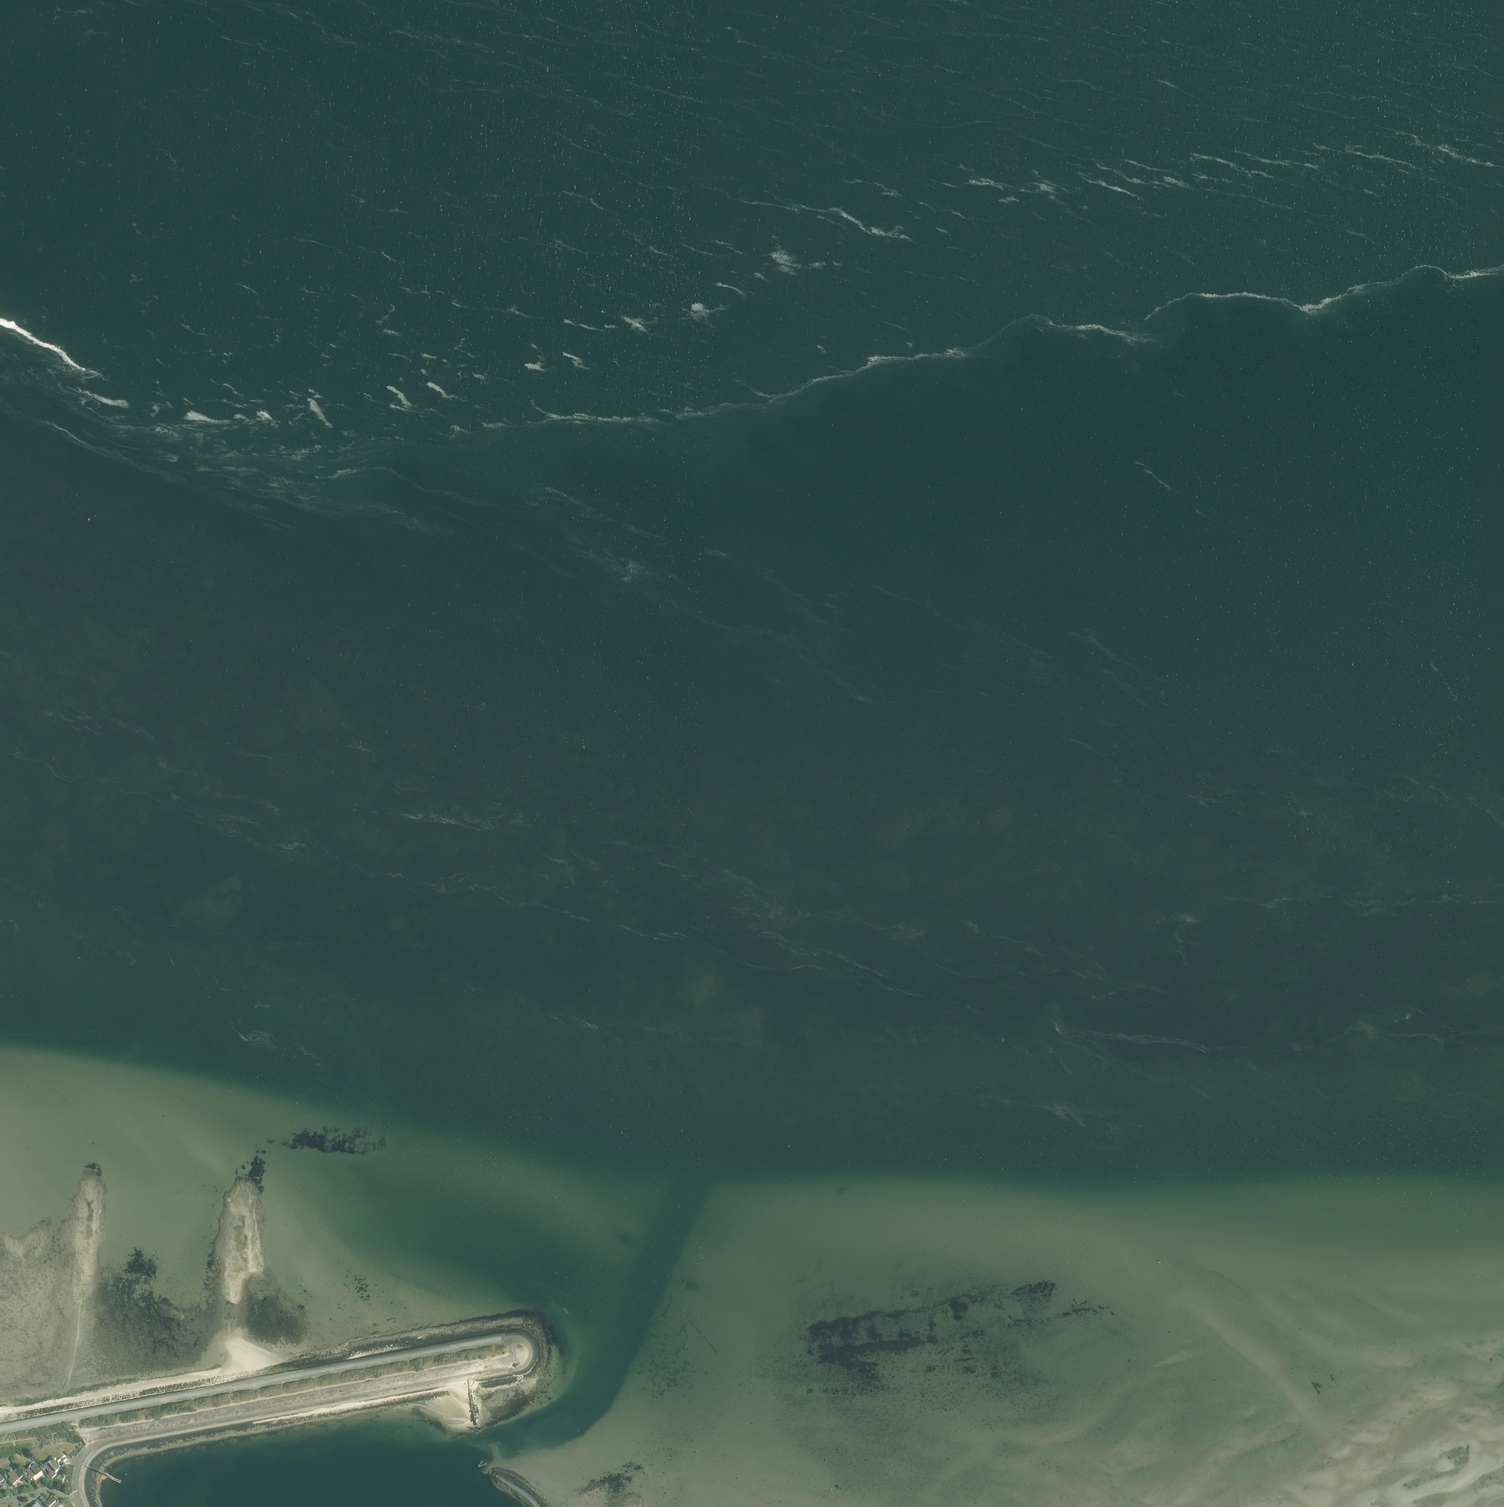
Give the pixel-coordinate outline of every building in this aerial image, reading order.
[(53,1461),(45,1468),(50,1474),(48,1475),(52,1479),(56,1475),(55,1474),(60,1470),(62,1470),(63,1472),(68,1468),(66,1466),(65,1464),(65,1465),(61,1468),(57,1463),(56,1464),(53,1461)] [(28,1477),(31,1480),(33,1479),(35,1481),(39,1478),(37,1477),(42,1473),(36,1466),(31,1469),(30,1468),(26,1471),(30,1475),(28,1477)] [(13,1485),(23,1476),(17,1469),(13,1473),(12,1471),(8,1474),(11,1478),(9,1480),(13,1485)] [(45,1500),(43,1497),(40,1499),(47,1506),(62,1506),(61,1505),(60,1506),(57,1502),(56,1503),(52,1499),(47,1503),(45,1500)]
